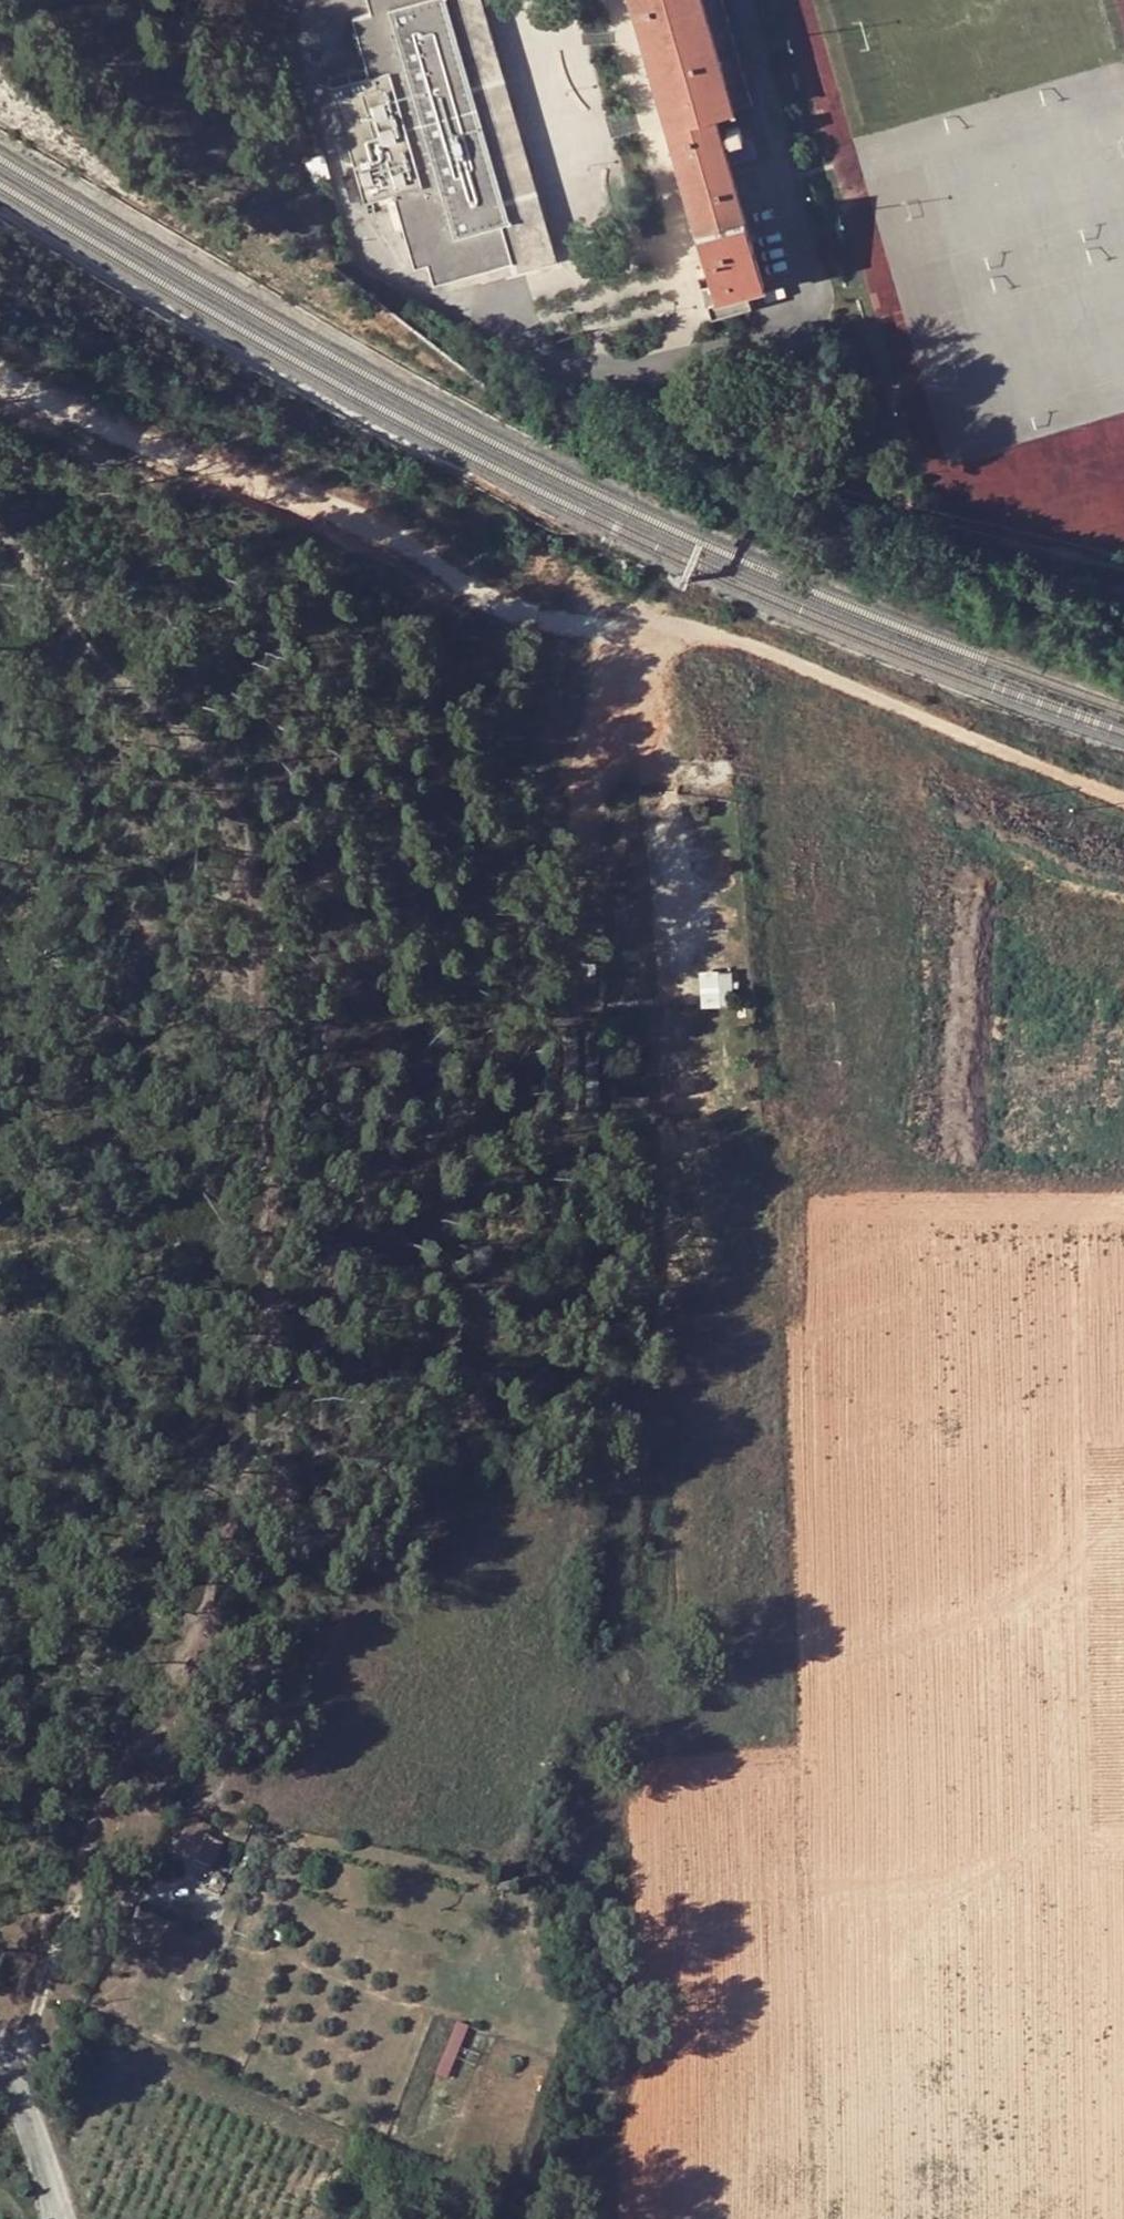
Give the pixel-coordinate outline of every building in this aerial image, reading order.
[(427,261),(432,280),(511,258),(500,219),(509,217),(446,0),(369,0),(371,10),(354,15),(367,62),(371,74),(333,85),(365,198),(392,191),(413,264),(427,261)] [(509,217),(500,219),(511,258),(432,280),(435,289),(551,256),(538,210),(477,0),(446,0),(509,217)] [(659,96),(708,264),(721,310),(751,303),(746,286),(764,281),(728,158),(714,111),(734,105),(703,0),(632,0),(659,96)] [(734,105),(750,100),(721,0),(703,0),(734,105)] [(333,85),(371,74),(367,62),(330,73),(333,85)] [(690,270),(708,264),(659,96),(642,101),(690,270)] [(307,157),(313,179),(329,176),(323,153),(307,157)] [(705,968),(706,1003),(736,1003),(736,968),(705,968)] [(165,1846),(177,1851),(187,1830),(177,1825),(165,1846)] [(203,1837),(187,1830),(177,1851),(174,1859),(191,1866),(194,1858),(202,1862),(207,1850),(199,1846),(203,1837)] [(460,2020),(442,2071),(453,2075),(471,2024),(460,2020)]
